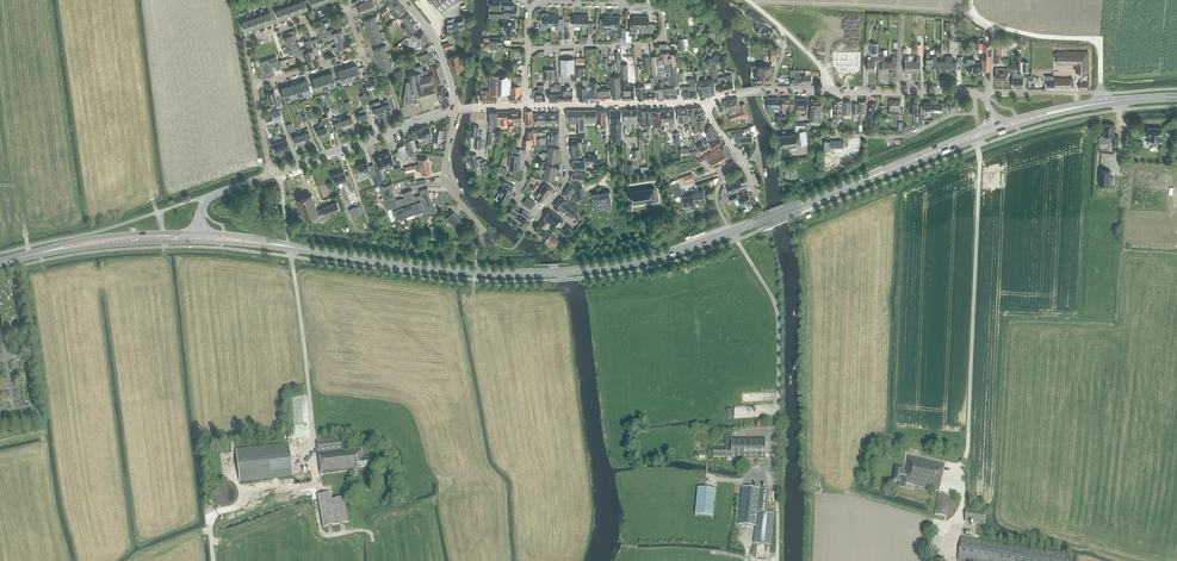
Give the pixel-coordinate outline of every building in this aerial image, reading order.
[(284,7),(287,16),(294,13),(291,4),(290,0),(287,0),(289,5),(284,7)] [(301,11),(298,2),(298,0),(295,0),(296,3),(291,4),(294,13),(301,11)] [(298,2),(301,11),(307,8),(304,0),(303,0),(298,2)] [(365,2),(357,4),(361,15),(375,10),(372,0),(364,0),(365,2)] [(388,7),(392,11),(391,12),(391,14),(395,19),(405,10),(396,0),(388,7)] [(440,13),(457,0),(430,0),(440,13)] [(517,6),(512,6),(512,1),(501,1),(501,6),(504,6),(504,15),(517,15),(517,6)] [(278,19),(287,16),(284,7),(282,2),(280,3),(281,8),(275,10),(278,19)] [(268,12),(264,14),(267,23),(273,21),(270,12),(271,12),(269,6),(266,7),(268,12)] [(260,25),(267,23),(264,14),(262,9),(259,10),(261,15),(257,16),(260,25)] [(772,31),(764,26),(765,24),(758,20),(760,17),(749,10),(745,15),(757,22),(754,26),(756,27),(755,29),(766,36),(767,35),(769,36),(772,31)] [(254,17),(250,19),(253,28),(260,25),(257,16),(255,11),(252,12),(254,17)] [(407,36),(412,32),(415,30),(412,26),(411,27),(409,25),(415,21),(407,13),(400,18),(406,25),(401,28),(407,36)] [(551,15),(549,15),(549,13),(543,13),(543,15),(541,14),(540,29),(547,30),(547,25),(551,25),(551,15)] [(244,31),(253,28),(250,19),(248,14),(245,15),(247,20),(241,22),(244,31)] [(559,15),(551,15),(551,25),(555,25),(555,29),(564,29),(564,19),(558,19),(559,15)] [(588,15),(581,15),(581,26),(588,26),(588,33),(593,33),(593,23),(588,23),(588,15)] [(362,20),(365,28),(376,24),(375,19),(376,19),(375,16),(362,20)] [(604,23),(599,23),(599,31),(606,31),(606,32),(608,34),(611,34),(612,26),(612,16),(605,16),(604,23)] [(634,16),(633,21),(629,21),(629,32),(636,32),(636,27),(641,27),(641,16),(634,16)] [(641,16),(641,27),(645,27),(645,32),(652,33),(652,24),(648,24),(648,16),(641,16)] [(515,34),(515,21),(502,20),(502,29),(506,29),(506,34),(515,34)] [(464,21),(447,26),(449,34),(466,29),(464,21)] [(317,35),(318,38),(330,34),(328,30),(327,31),(324,23),(314,26),(317,35)] [(378,24),(376,24),(365,28),(368,36),(379,32),(377,27),(379,26),(378,24)] [(330,34),(328,35),(328,37),(332,36),(334,41),(344,37),(341,29),(337,31),(336,27),(328,30),(330,34)] [(297,33),(296,30),(288,32),(289,36),(283,38),(285,46),(295,43),(294,39),(297,38),(296,34),(297,33)] [(413,35),(408,38),(410,41),(416,49),(421,46),(420,45),(428,39),(422,31),(415,37),(413,35)] [(381,32),(379,32),(368,36),(371,44),(382,40),(380,35),(382,34),(381,32)] [(334,54),(342,51),(345,50),(344,47),(347,45),(344,37),(334,41),(336,46),(332,48),(334,54)] [(997,43),(996,63),(1000,63),(1001,55),(1007,55),(1008,49),(1011,49),(1011,48),(1011,43),(1012,43),(1012,39),(997,38),(997,43)] [(309,39),(303,41),(306,48),(308,47),(311,46),(309,39)] [(453,47),(451,41),(442,44),(444,50),(453,47)] [(300,50),(299,45),(296,46),(295,43),(285,46),(288,54),(292,53),(293,56),(301,54),(301,53),(300,50)] [(991,43),(989,43),(983,43),(982,63),(969,62),(969,64),(968,73),(982,74),(982,71),(990,71),(991,44),(991,43)] [(373,49),(376,57),(387,53),(385,48),(386,48),(385,45),(373,49)] [(303,61),(306,60),(306,61),(316,58),(313,49),(309,51),(308,47),(300,50),(301,53),(301,54),(303,61)] [(778,48),(770,48),(770,60),(777,60),(778,48)] [(436,62),(435,62),(432,51),(418,56),(421,63),(428,61),(433,74),(442,106),(448,104),(448,105),(449,103),(447,97),(449,96),(447,90),(446,90),(444,84),(447,83),(444,74),(440,64),(436,62)] [(1075,72),(1088,72),(1088,51),(1057,51),(1057,64),(1075,64),(1075,72)] [(660,53),(660,55),(651,56),(652,65),(675,62),(675,61),(674,54),(669,54),(669,52),(660,53)] [(388,53),(387,53),(376,57),(378,65),(389,61),(388,56),(389,55),(388,53)] [(458,54),(447,58),(452,73),(462,70),(459,61),(460,60),(458,54)] [(280,68),(279,66),(282,66),(280,60),(277,61),(276,56),(260,62),(264,73),(272,70),(271,66),(274,65),(276,69),(280,68)] [(849,56),(839,56),(839,64),(834,64),(834,70),(839,70),(839,75),(844,75),(847,75),(853,75),(853,70),(859,70),(860,57),(853,56),(853,65),(849,64),(849,56)] [(878,62),(879,56),(872,56),(872,61),(868,61),(868,71),(874,71),(874,62),(878,62)] [(881,72),(888,72),(889,61),(884,61),(884,56),(879,56),(878,62),(882,62),(881,72)] [(607,64),(607,58),(599,59),(599,66),(603,66),(604,73),(608,73),(608,64),(607,64)] [(712,79),(705,80),(707,90),(708,95),(715,94),(713,84),(718,84),(715,62),(709,58),(705,63),(711,67),(712,79)] [(574,59),(560,59),(561,73),(575,73),(574,59)] [(391,61),(389,61),(378,65),(381,73),(392,69),(390,64),(392,63),(391,61)] [(669,87),(664,87),(665,98),(677,98),(677,97),(676,91),(676,87),(679,86),(675,62),(652,65),(654,76),(659,75),(663,75),(663,72),(671,71),(671,75),(667,76),(669,87)] [(633,92),(634,92),(634,85),(628,85),(627,64),(621,64),(621,80),(622,90),(622,99),(634,99),(633,92)] [(357,65),(350,67),(354,79),(360,77),(357,65)] [(437,91),(432,74),(428,75),(427,70),(423,71),(422,67),(421,67),(420,65),(413,67),(414,69),(413,69),(413,71),(408,72),(410,81),(406,82),(405,92),(403,100),(405,104),(417,100),(416,96),(418,96),(437,91)] [(771,82),(771,74),(771,73),(771,67),(759,66),(758,73),(757,73),(756,81),(771,82)] [(347,81),(354,79),(350,67),(343,69),(347,81)] [(586,67),(576,67),(576,76),(586,76),(586,67)] [(1008,79),(1008,69),(996,68),(996,70),(996,79),(1008,79)] [(347,81),(343,69),(337,71),(340,83),(347,81)] [(700,96),(708,95),(707,90),(705,80),(699,81),(698,76),(699,76),(698,70),(693,71),(695,84),(698,84),(700,96)] [(790,74),(790,83),(790,84),(801,84),(801,75),(798,75),(798,70),(794,70),(790,70),(790,74)] [(332,73),(325,75),(329,87),(335,85),(332,73)] [(1023,78),(1021,78),(1021,74),(1018,74),(1018,73),(1012,73),(1012,87),(1023,87),(1023,78)] [(322,89),(329,87),(325,75),(319,77),(322,89)] [(506,94),(510,94),(511,87),(511,75),(490,75),(490,87),(489,87),(489,90),(481,90),(481,96),(482,96),(482,102),(497,102),(497,94),(506,94)] [(663,75),(659,75),(660,77),(659,77),(660,81),(658,81),(658,85),(656,86),(656,92),(657,92),(657,98),(665,98),(664,87),(663,75)] [(727,84),(728,91),(734,89),(732,75),(727,76),(723,77),(725,84),(727,84)] [(811,83),(811,75),(803,75),(803,83),(811,83)] [(612,98),(621,97),(620,76),(611,77),(612,98)] [(1072,78),(1053,78),(1053,76),(1045,76),(1045,78),(1047,80),(1047,87),(1054,87),(1054,88),(1057,88),(1057,87),(1072,88),(1072,78)] [(316,91),(322,89),(319,77),(312,79),(316,91)] [(511,87),(510,94),(510,101),(521,101),(522,77),(514,77),(514,87),(511,87)] [(720,93),(728,91),(727,84),(725,84),(723,77),(718,78),(720,93)] [(696,91),(695,86),(694,78),(688,79),(688,83),(690,83),(690,86),(681,87),(681,91),(683,91),(683,98),(697,98),(696,91)] [(374,79),(365,82),(367,89),(376,86),(374,79)] [(583,87),(578,87),(579,100),(587,100),(587,91),(587,87),(587,79),(582,80),(583,87)] [(307,81),(300,83),(304,94),(310,92),(307,81)] [(644,89),(645,99),(655,98),(654,81),(651,81),(651,88),(644,89)] [(587,100),(597,100),(597,87),(599,87),(599,84),(597,84),(597,82),(591,82),(591,91),(587,91),(587,100)] [(297,96),(304,94),(300,83),(294,85),(297,96)] [(291,98),(297,96),(294,85),(287,87),(291,98)] [(545,100),(544,90),(544,85),(538,85),(539,90),(534,90),(534,94),(534,101),(545,100)] [(554,85),(554,87),(554,90),(558,90),(558,100),(572,100),(572,90),(570,90),(570,86),(566,86),(566,90),(561,90),(561,85),(554,85)] [(637,99),(645,99),(644,89),(644,86),(637,87),(637,99)] [(284,100),(291,98),(287,87),(281,89),(284,100)] [(549,100),(558,100),(558,90),(554,90),(554,87),(551,88),(551,93),(549,93),(549,100)] [(597,87),(597,100),(611,99),(610,90),(599,90),(599,87),(597,87)] [(279,94),(275,95),(274,91),(266,93),(269,103),(274,101),(276,106),(282,104),(279,94)] [(363,105),(364,109),(358,111),(360,115),(357,116),(359,122),(368,119),(367,117),(369,116),(365,104),(368,103),(365,94),(359,96),(362,105),(363,105)] [(387,99),(384,100),(385,104),(381,106),(384,113),(391,111),(391,109),(394,108),(390,94),(386,95),(387,99)] [(750,117),(747,108),(746,103),(739,105),(737,98),(723,102),(725,109),(727,109),(729,115),(727,115),(728,120),(730,119),(730,120),(740,117),(741,119),(750,117)] [(781,109),(782,98),(767,98),(767,108),(781,109)] [(782,110),(794,110),(794,99),(794,98),(782,98),(782,110)] [(808,105),(808,100),(808,99),(796,98),(796,104),(796,109),(795,115),(800,115),(800,109),(807,109),(808,105)] [(822,110),(822,109),(821,108),(822,100),(814,99),(811,99),(810,122),(821,122),(821,115),(820,115),(820,112),(821,112),(821,111),(822,110)] [(834,100),(833,117),(841,117),(841,108),(842,108),(842,100),(834,100)] [(900,110),(900,100),(890,100),(889,107),(889,114),(899,115),(899,110),(900,110)] [(919,112),(917,111),(917,101),(909,101),(909,107),(908,107),(908,110),(909,110),(909,111),(914,112),(913,115),(914,115),(914,120),(918,121),(919,115),(919,112)] [(384,113),(381,106),(375,108),(373,102),(368,104),(371,111),(374,110),(376,116),(384,113)] [(924,102),(924,106),(920,106),(919,124),(923,124),(923,115),(924,115),(924,110),(930,110),(930,114),(933,114),(933,102),(924,102)] [(933,102),(933,114),(937,114),(937,110),(942,110),(942,102),(933,102)] [(875,113),(876,103),(869,103),(868,112),(867,124),(874,125),(875,113)] [(305,107),(309,119),(313,117),(310,106),(305,107)] [(701,107),(695,108),(697,120),(702,120),(705,119),(704,111),(702,112),(701,107)] [(678,121),(689,121),(687,108),(677,109),(678,121)] [(697,120),(695,108),(687,108),(689,121),(689,123),(692,122),(693,132),(698,131),(698,129),(697,122),(697,120)] [(279,109),(271,112),(274,119),(281,116),(279,109)] [(621,142),(621,109),(610,109),(610,123),(613,123),(613,142),(621,142)] [(670,123),(674,123),(674,109),(662,110),(663,120),(669,119),(670,123)] [(585,137),(584,122),(584,110),(567,110),(567,122),(578,122),(578,137),(585,137)] [(597,122),(597,110),(584,110),(584,122),(597,122)] [(606,110),(597,110),(597,122),(601,122),(601,129),(606,128),(606,110)] [(498,112),(498,125),(507,124),(507,126),(507,131),(511,131),(511,127),(513,127),(513,123),(517,123),(517,126),(519,126),(522,125),(522,111),(498,112)] [(348,118),(342,120),(345,127),(353,124),(351,117),(350,117),(349,112),(346,113),(348,118)] [(494,125),(498,125),(498,112),(489,112),(490,119),(490,125),(490,128),(494,128),(494,125)] [(270,113),(263,115),(266,122),(272,119),(270,113)] [(336,130),(345,127),(342,120),(336,122),(335,117),(332,118),(334,122),(334,123),(336,130)] [(316,128),(317,130),(316,130),(318,136),(327,133),(327,130),(332,129),(328,118),(322,120),(324,127),(322,128),(321,126),(319,126),(317,126),(316,128)] [(782,134),(778,135),(779,146),(779,145),(780,152),(781,151),(782,155),(807,152),(806,143),(807,143),(805,130),(805,122),(794,122),(794,131),(798,131),(798,132),(785,134),(785,131),(782,131),(782,134)] [(294,130),(292,123),(286,125),(288,132),(294,130)] [(1104,124),(1104,135),(1104,136),(1102,136),(1101,137),(1100,138),(1099,139),(1099,141),(1100,142),(1101,143),(1102,144),(1104,144),(1108,144),(1110,141),(1110,137),(1112,137),(1112,144),(1118,144),(1118,136),(1114,136),(1114,124),(1104,124)] [(440,142),(440,141),(440,137),(445,138),(447,126),(440,125),(440,126),(436,126),(435,133),(434,133),(433,141),(440,142)] [(479,126),(472,125),(470,136),(477,137),(479,126)] [(704,130),(708,136),(706,137),(709,141),(711,140),(718,135),(711,125),(704,130)] [(273,135),(274,139),(275,142),(272,143),(273,148),(272,148),(273,151),(274,151),(275,151),(282,149),(278,138),(279,137),(277,131),(276,126),(268,129),(270,133),(274,132),(275,135),(273,135)] [(419,141),(432,137),(428,126),(415,130),(419,141)] [(1162,136),(1162,128),(1147,127),(1147,135),(1148,135),(1148,140),(1153,140),(1153,145),(1159,146),(1160,141),(1160,136),(1162,136)] [(306,132),(301,134),(304,141),(311,139),(308,132),(309,132),(308,128),(305,129),(306,132)] [(525,135),(525,139),(524,139),(523,150),(531,150),(532,139),(532,131),(526,130),(526,135),(525,135)] [(295,144),(304,141),(301,134),(300,131),(297,132),(299,135),(293,137),(295,144)] [(752,136),(746,137),(746,134),(743,135),(743,131),(735,133),(736,144),(752,142),(752,136)] [(286,138),(282,140),(281,137),(279,137),(278,138),(282,149),(289,146),(286,138)] [(705,146),(700,149),(702,153),(709,149),(708,147),(711,146),(713,149),(723,143),(719,137),(709,143),(705,146)] [(536,138),(532,139),(531,148),(540,147),(539,138),(536,138)] [(577,143),(582,142),(582,138),(572,139),(572,143),(570,144),(571,156),(579,155),(577,143)] [(405,142),(408,150),(407,150),(407,151),(410,151),(412,150),(413,151),(417,150),(414,140),(405,142)] [(719,149),(702,158),(698,160),(699,163),(707,159),(713,170),(724,164),(722,161),(732,156),(725,144),(719,148),(719,149)] [(398,152),(394,153),(397,161),(405,158),(406,160),(409,159),(408,157),(413,157),(414,152),(410,152),(410,151),(407,151),(407,150),(406,151),(404,145),(399,146),(399,147),(397,148),(398,152)] [(558,155),(559,148),(548,147),(548,153),(542,152),(542,154),(558,155)] [(510,155),(509,168),(519,169),(520,156),(519,156),(519,151),(511,150),(510,155)] [(389,152),(382,154),(386,166),(394,164),(389,152)] [(379,169),(386,166),(382,154),(375,157),(379,169)] [(478,166),(479,165),(480,169),(478,169),(477,171),(477,173),(479,174),(488,172),(486,161),(483,162),(482,158),(477,159),(476,154),(470,155),(472,167),(479,166),(478,166)] [(557,163),(558,155),(542,154),(542,155),(547,156),(547,162),(557,163)] [(418,159),(419,164),(404,167),(405,170),(428,165),(426,158),(418,159)] [(573,169),(585,169),(585,161),(572,162),(573,169)] [(359,173),(360,173),(361,177),(369,175),(369,177),(376,174),(373,165),(368,166),(366,162),(357,165),(359,173)] [(557,166),(546,164),(545,170),(540,168),(539,170),(555,173),(557,166)] [(430,172),(428,165),(405,170),(406,172),(420,169),(421,174),(430,172)] [(500,165),(497,171),(505,174),(508,169),(500,165)] [(1110,170),(1099,169),(1097,184),(1113,185),(1113,177),(1110,177),(1110,170)] [(554,180),(555,173),(539,170),(539,172),(544,173),(543,178),(554,180)] [(348,185),(352,184),(349,174),(345,175),(343,171),(340,173),(337,174),(332,176),(335,184),(346,180),(348,185)] [(691,173),(683,177),(686,183),(694,180),(691,173)] [(745,179),(722,188),(723,190),(721,191),(722,197),(729,194),(729,195),(733,193),(732,191),(737,189),(747,186),(745,179)] [(678,181),(671,184),(676,197),(683,195),(678,181)] [(511,191),(513,187),(506,182),(498,198),(506,203),(512,191),(511,191)] [(539,190),(547,196),(552,189),(545,183),(539,190)] [(395,201),(395,200),(392,189),(393,188),(392,184),(379,188),(386,209),(392,207),(397,206),(395,201)] [(573,191),(574,188),(569,184),(563,194),(570,198),(574,192),(573,191)] [(583,186),(577,187),(578,198),(585,197),(583,186)] [(434,205),(432,204),(428,192),(429,192),(428,188),(419,191),(421,195),(418,196),(418,197),(423,210),(424,213),(430,211),(432,212),(435,211),(435,210),(434,205)] [(630,191),(631,202),(656,198),(654,188),(630,191)] [(403,203),(410,201),(415,199),(414,198),(412,190),(402,193),(403,193),(404,198),(402,198),(403,203)] [(542,202),(547,196),(539,190),(534,197),(542,202)] [(699,205),(706,204),(704,191),(692,193),(693,195),(694,203),(699,203),(699,205)] [(328,214),(339,211),(336,203),(322,208),(316,210),(310,194),(309,195),(308,192),(297,196),(298,198),(297,199),(304,220),(311,218),(312,218),(312,220),(316,218),(317,222),(329,218),(328,214)] [(594,209),(611,207),(609,192),(592,194),(594,209)] [(737,192),(728,195),(725,196),(727,203),(731,201),(739,198),(741,204),(751,200),(748,192),(738,196),(737,192)] [(355,195),(348,198),(350,205),(357,202),(355,195)] [(694,203),(693,195),(682,196),(684,205),(694,203)] [(415,199),(410,201),(414,213),(423,210),(418,197),(414,198),(415,199)] [(535,203),(528,197),(525,200),(533,206),(535,203)] [(572,218),(577,212),(566,202),(566,201),(561,197),(553,206),(562,213),(563,211),(572,218)] [(403,203),(402,198),(399,199),(405,216),(414,213),(410,201),(403,203)] [(399,199),(395,200),(395,201),(397,206),(392,207),(396,219),(405,216),(399,199)] [(525,200),(523,203),(531,209),(533,206),(525,200)] [(512,208),(508,213),(523,223),(526,218),(527,217),(528,218),(530,215),(522,210),(520,214),(512,208)] [(555,226),(556,224),(558,225),(560,222),(561,223),(563,220),(550,210),(544,218),(555,226)] [(449,220),(454,227),(453,229),(456,232),(462,227),(459,223),(461,221),(453,211),(449,215),(446,212),(441,217),(446,223),(449,220)] [(543,219),(539,224),(546,230),(550,224),(543,219)] [(550,233),(546,230),(539,224),(535,231),(546,239),(544,242),(551,247),(552,247),(554,249),(560,240),(554,236),(556,233),(552,230),(550,233)] [(568,225),(563,231),(568,236),(574,230),(568,225)] [(713,457),(731,457),(731,458),(766,458),(766,437),(732,438),(732,435),(725,435),(725,448),(724,448),(724,449),(713,449),(713,457)] [(357,468),(378,465),(377,457),(363,458),(362,448),(340,450),(338,440),(317,442),(320,474),(357,470),(357,468)] [(235,449),(239,482),(293,476),(289,443),(235,449)] [(895,466),(893,481),(898,482),(897,487),(904,488),(906,483),(914,485),(914,486),(938,491),(944,465),(909,457),(906,471),(902,470),(903,468),(895,466)] [(716,489),(697,487),(695,515),(713,517),(716,489)] [(768,489),(741,487),(738,524),(756,526),(758,510),(763,511),(766,511),(768,489)] [(317,495),(323,528),(349,523),(344,498),(332,500),(330,493),(317,495)] [(934,515),(946,517),(951,496),(939,493),(934,515)] [(754,544),(771,546),(774,514),(763,513),(763,511),(758,510),(756,526),(754,544)] [(966,510),(964,522),(984,524),(985,513),(966,510)] [(959,560),(1066,560),(1067,554),(961,537),(957,560),(959,560)]
